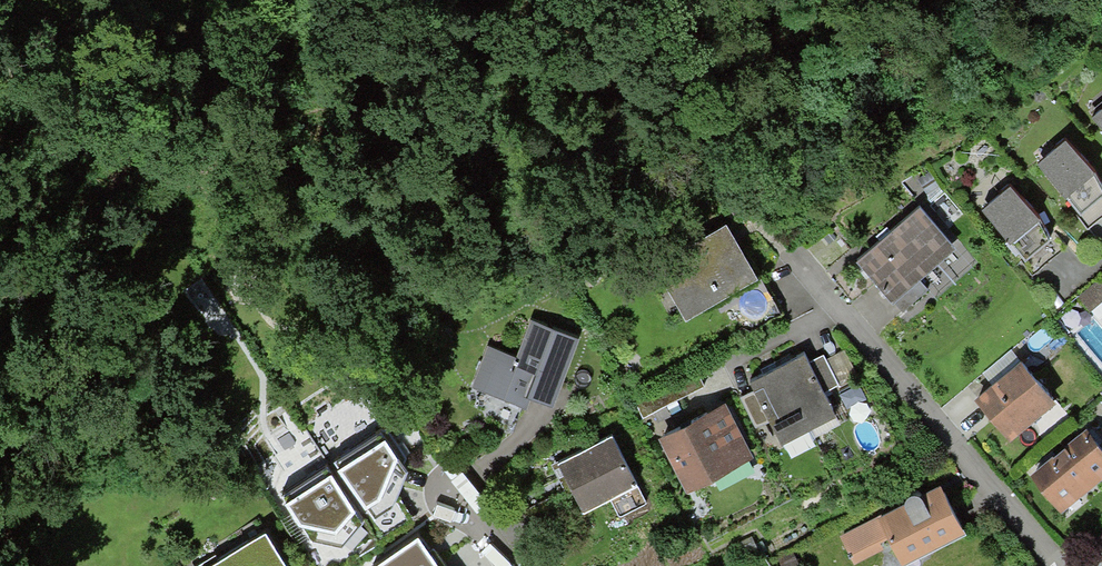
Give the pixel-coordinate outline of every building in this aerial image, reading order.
[(1101,131),(1101,101),(1087,113),(1101,131)] [(1075,210),(1101,188),(1101,182),(1060,136),(1032,159),(1075,210)] [(977,205),(1020,256),(1050,231),(1005,182),(977,205)] [(852,261),(887,302),(950,248),(914,207),(852,261)] [(658,262),(685,309),(748,273),(721,226),(658,262)] [(525,408),(538,374),(560,382),(577,338),(531,320),(516,359),(487,348),(472,387),(504,400),(498,417),(515,423),(522,407),(525,408)] [(823,393),(838,385),(822,355),(808,363),(803,353),(776,367),(805,422),(831,408),(823,393)] [(976,401),(1007,437),(1052,399),(1020,362),(976,401)] [(813,438),(805,422),(776,367),(749,381),(754,390),(739,398),(755,428),(770,421),(786,452),(813,438)] [(1097,401),(1084,412),(1101,433),(1101,407),(1097,401)] [(720,407),(663,436),(689,486),(711,474),(712,478),(748,459),(720,407)] [(379,432),(333,463),(338,470),(337,471),(365,510),(368,509),(375,520),(393,507),(400,498),(408,473),(379,432)] [(1057,504),(1101,468),(1101,454),(1085,433),(1033,474),(1057,504)] [(645,503),(610,434),(556,462),(569,486),(524,510),(537,535),(563,521),(554,504),(573,494),(582,511),(607,498),(617,517),(645,503)] [(326,468),(282,497),(300,528),(303,527),(312,542),(342,547),(364,524),(333,474),(331,476),(326,468)] [(961,528),(943,493),(924,503),(918,492),(914,492),(908,494),(906,499),(906,504),(842,538),(848,550),(845,551),(848,558),(851,556),(854,562),(881,548),(878,542),(889,536),(901,559),(934,542),(937,546),(963,533),(961,528)] [(218,559),(215,554),(197,565),(288,565),(265,529),(218,559)] [(379,565),(445,565),(434,550),(428,554),(417,539),(379,565)]
